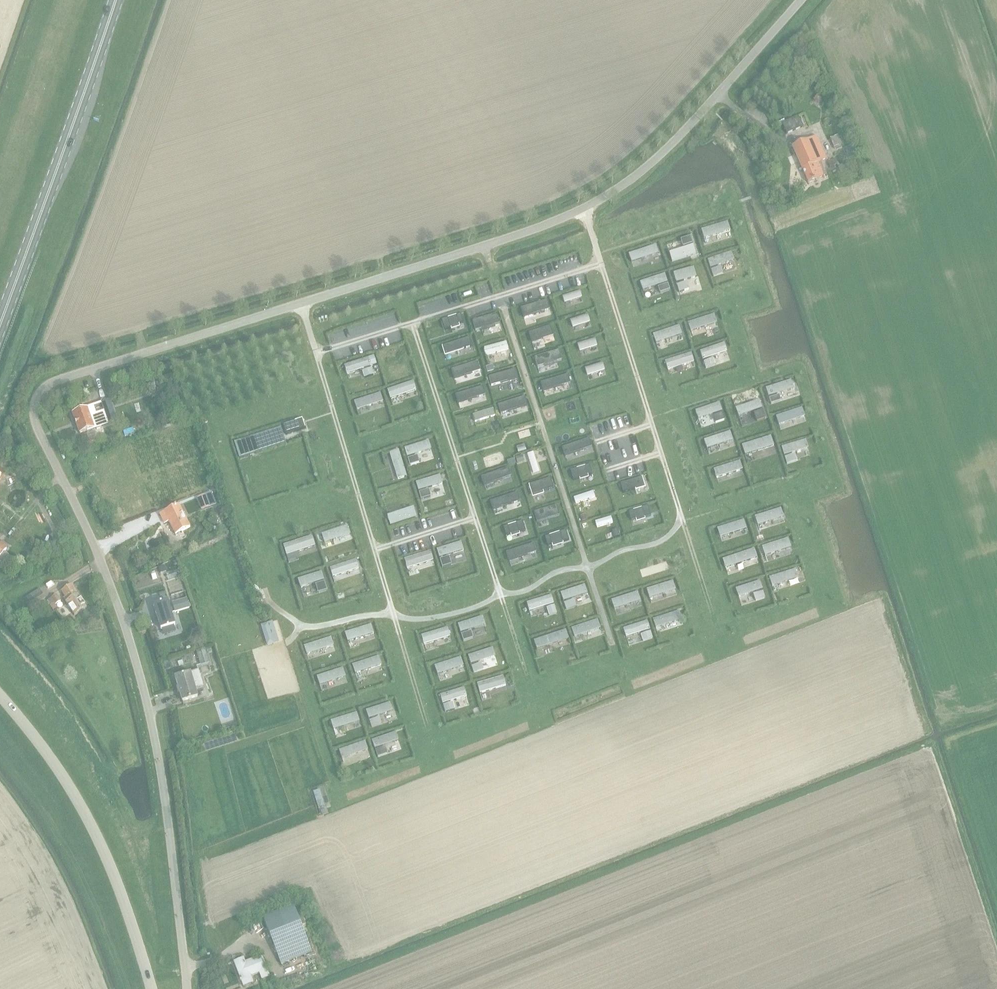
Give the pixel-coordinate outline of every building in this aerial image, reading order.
[(781,122),(786,133),(802,127),(797,116),(781,122)] [(841,135),(839,136),(838,134),(830,138),(835,149),(840,146),(840,144),(844,142),(841,135)] [(792,147),(808,184),(822,177),(816,163),(826,159),(816,137),(792,147)] [(827,161),(830,167),(837,164),(834,158),(827,161)] [(838,166),(841,172),(848,169),(845,163),(838,166)] [(728,220),(701,229),(704,237),(730,229),(728,220)] [(686,248),(669,253),(672,261),(696,254),(690,236),(681,239),(683,247),(685,246),(686,248)] [(656,243),(628,252),(631,261),(659,252),(656,243)] [(734,260),(731,252),(707,260),(713,277),(722,274),(720,267),(718,268),(717,265),(734,260)] [(693,267),(673,273),(679,292),(688,289),(686,282),(684,283),(683,280),(686,280),(696,277),(693,267)] [(664,274),(640,282),(642,290),(657,285),(659,285),(660,287),(658,287),(660,293),(669,290),(664,274)] [(580,289),(562,295),(565,302),(582,297),(580,289)] [(547,299),(520,308),(523,316),(550,308),(547,299)] [(460,313),(442,319),(445,328),(450,327),(451,328),(459,325),(458,322),(463,321),(460,313)] [(496,313),(472,320),(475,330),(482,328),(483,330),(494,327),(493,325),(499,323),(496,313)] [(587,313),(570,319),(572,326),(590,321),(587,313)] [(690,331),(716,323),(714,314),(688,322),(690,331)] [(679,324),(653,333),(655,341),(682,333),(679,324)] [(550,326),(529,333),(532,341),(553,335),(550,326)] [(469,337),(441,345),(444,355),(454,351),(454,350),(471,344),(469,337)] [(595,337),(577,343),(580,350),(597,345),(595,337)] [(506,341),(484,347),(486,354),(508,349),(506,341)] [(724,343),(699,351),(702,359),(704,359),(704,361),(703,362),(705,368),(715,365),(713,358),(711,359),(710,357),(727,351),(724,343)] [(558,349),(534,356),(537,366),(544,365),(544,367),(557,364),(556,360),(561,359),(558,349)] [(691,352),(665,360),(668,369),(694,361),(691,352)] [(368,357),(344,365),(347,373),(364,368),(365,371),(362,371),(364,377),(374,374),(372,368),(370,368),(370,366),(371,366),(368,357)] [(477,361),(450,369),(453,379),(463,375),(463,374),(480,368),(477,361)] [(602,362),(585,367),(587,375),(605,369),(602,362)] [(515,369),(488,376),(491,386),(518,379),(515,369)] [(568,373),(541,382),(544,390),(570,382),(568,373)] [(413,380),(387,389),(390,398),(416,389),(413,380)] [(791,380),(766,388),(771,404),(781,401),(779,395),(778,396),(777,394),(794,389),(791,380)] [(482,385),(454,394),(457,403),(468,400),(467,399),(485,393),(482,385)] [(379,392),(353,400),(356,409),(382,401),(379,392)] [(524,396),(498,404),(501,413),(527,406),(524,396)] [(759,400),(735,408),(738,416),(753,411),(755,410),(756,412),(754,413),(755,417),(756,421),(765,418),(759,400)] [(719,403),(695,411),(698,419),(712,414),(714,413),(715,415),(713,416),(715,423),(724,420),(719,403)] [(111,410),(97,415),(94,406),(72,413),(79,434),(115,422),(111,410)] [(776,416),(778,425),(804,416),(801,407),(776,416)] [(493,408),(472,414),(474,421),(495,415),(493,408)] [(299,419),(282,424),(285,434),(302,429),(299,419)] [(285,443),(280,427),(250,436),(255,452),(285,443)] [(730,431),(703,439),(706,447),(732,439),(730,431)] [(771,437),(742,446),(745,456),(774,447),(771,437)] [(589,438),(563,446),(565,455),(592,447),(589,438)] [(805,439),(781,447),(786,464),(796,461),(794,454),(791,455),(791,453),(808,448),(805,439)] [(428,441),(404,448),(409,466),(419,463),(418,461),(417,456),(414,456),(414,454),(416,454),(431,449),(428,441)] [(398,449),(388,452),(397,478),(407,475),(398,449)] [(533,451),(527,453),(533,472),(539,471),(533,451)] [(713,469),(716,478),(742,469),(739,461),(713,469)] [(590,464),(570,470),(573,479),(593,473),(590,464)] [(507,467),(481,475),(484,484),(510,475),(507,467)] [(439,474),(415,482),(418,490),(442,483),(439,474)] [(642,476),(621,482),(623,492),(645,485),(642,476)] [(550,477),(528,484),(531,493),(553,486),(550,477)] [(428,489),(419,492),(421,499),(430,496),(428,489)] [(593,490),(573,497),(575,503),(595,497),(593,490)] [(517,492),(490,500),(493,509),(519,501),(517,492)] [(176,535),(190,527),(179,504),(160,514),(163,520),(167,518),(176,535)] [(556,505),(534,511),(537,520),(558,514),(556,505)] [(648,505),(629,511),(631,520),(635,518),(636,521),(645,519),(644,516),(650,514),(648,505)] [(412,507),(388,515),(391,523),(415,516),(412,507)] [(781,508),(754,516),(757,525),(784,516),(781,508)] [(611,516),(595,520),(597,527),(613,522),(611,516)] [(717,528),(720,537),(746,528),(743,520),(717,528)] [(523,521),(503,526),(505,535),(525,530),(523,521)] [(348,526),(323,533),(326,542),(350,534),(348,526)] [(618,528),(611,530),(613,537),(620,535),(618,528)] [(565,530),(544,536),(546,545),(568,539),(565,530)] [(312,536),(283,545),(286,555),(315,545),(312,536)] [(788,538),(762,546),(764,555),(791,546),(788,538)] [(461,542),(436,549),(442,567),(451,565),(448,557),(446,557),(446,555),(461,550),(463,550),(461,542)] [(533,543),(505,551),(508,560),(535,552),(533,543)] [(753,548),(722,558),(726,568),(756,558),(753,548)] [(296,552),(287,555),(289,562),(298,559),(296,552)] [(429,552),(405,559),(408,568),(432,560),(429,552)] [(356,560),(332,568),(334,576),(359,569),(356,560)] [(772,586),(798,578),(795,569),(769,577),(772,586)] [(321,571),(297,579),(300,587),(317,582),(317,584),(315,584),(318,593),(327,590),(321,571)] [(673,580),(646,588),(649,597),(675,589),(673,580)] [(765,598),(759,581),(735,588),(738,597),(755,591),(756,594),(753,594),(755,601),(765,598)] [(65,603),(73,616),(86,608),(71,585),(60,592),(67,602),(65,603)] [(584,585),(560,592),(566,610),(575,607),(573,600),(571,601),(570,598),(572,598),(587,593),(584,585)] [(26,596),(31,606),(45,597),(39,588),(26,596)] [(638,592),(611,600),(614,609),(640,600),(638,592)] [(47,600),(53,610),(58,607),(55,604),(61,601),(56,594),(47,600)] [(551,595),(526,603),(529,611),(546,606),(548,605),(549,607),(547,607),(549,616),(557,614),(551,595)] [(172,602),(175,611),(189,607),(186,598),(172,602)] [(174,625),(175,625),(167,601),(153,605),(161,629),(162,629),(164,635),(175,631),(174,625)] [(680,610),(653,619),(656,627),(682,619),(680,610)] [(481,616),(457,624),(463,641),(472,638),(470,631),(468,632),(467,630),(470,629),(484,625),(481,616)] [(277,638),(283,637),(278,617),(272,619),(277,638)] [(597,619),(571,627),(574,636),(600,627),(597,619)] [(647,621),(623,628),(625,637),(640,632),(642,631),(643,634),(641,634),(643,641),(652,638),(647,621)] [(370,624),(346,632),(348,640),(372,633),(370,624)] [(446,627),(422,635),(424,643),(448,636),(446,627)] [(565,630),(534,640),(536,649),(568,638),(565,630)] [(330,637),(305,644),(308,653),(332,646),(330,637)] [(492,648),(468,655),(473,672),(483,670),(481,663),(478,664),(477,661),(480,661),(495,656),(492,648)] [(201,665),(209,663),(205,649),(197,652),(201,665)] [(378,657),(354,664),(356,673),(380,666),(378,657)] [(460,657),(436,664),(439,673),(463,665),(460,657)] [(341,668),(317,675),(320,684),(344,676),(341,668)] [(203,686),(201,686),(199,679),(201,679),(198,670),(175,677),(182,701),(198,697),(195,688),(203,686)] [(502,676),(478,684),(480,692),(504,685),(502,676)] [(464,687),(439,695),(445,712),(454,709),(452,702),(450,703),(449,701),(466,696),(464,687)] [(390,702),(366,710),(371,727),(381,724),(379,717),(376,718),(375,716),(392,710),(390,702)] [(356,713),(331,720),(334,729),(358,722),(356,713)] [(395,732),(372,740),(377,757),(387,754),(385,747),(382,748),(381,746),(398,740),(395,732)] [(364,742),(340,750),(342,758),(366,751),(364,742)] [(319,789),(313,792),(318,808),(325,806),(319,789)] [(302,916),(298,918),(294,907),(263,919),(281,965),(312,953),(301,926),(306,924),(302,916)] [(251,977),(267,970),(261,956),(245,962),(243,958),(234,962),(243,987),(253,983),(251,977)]
